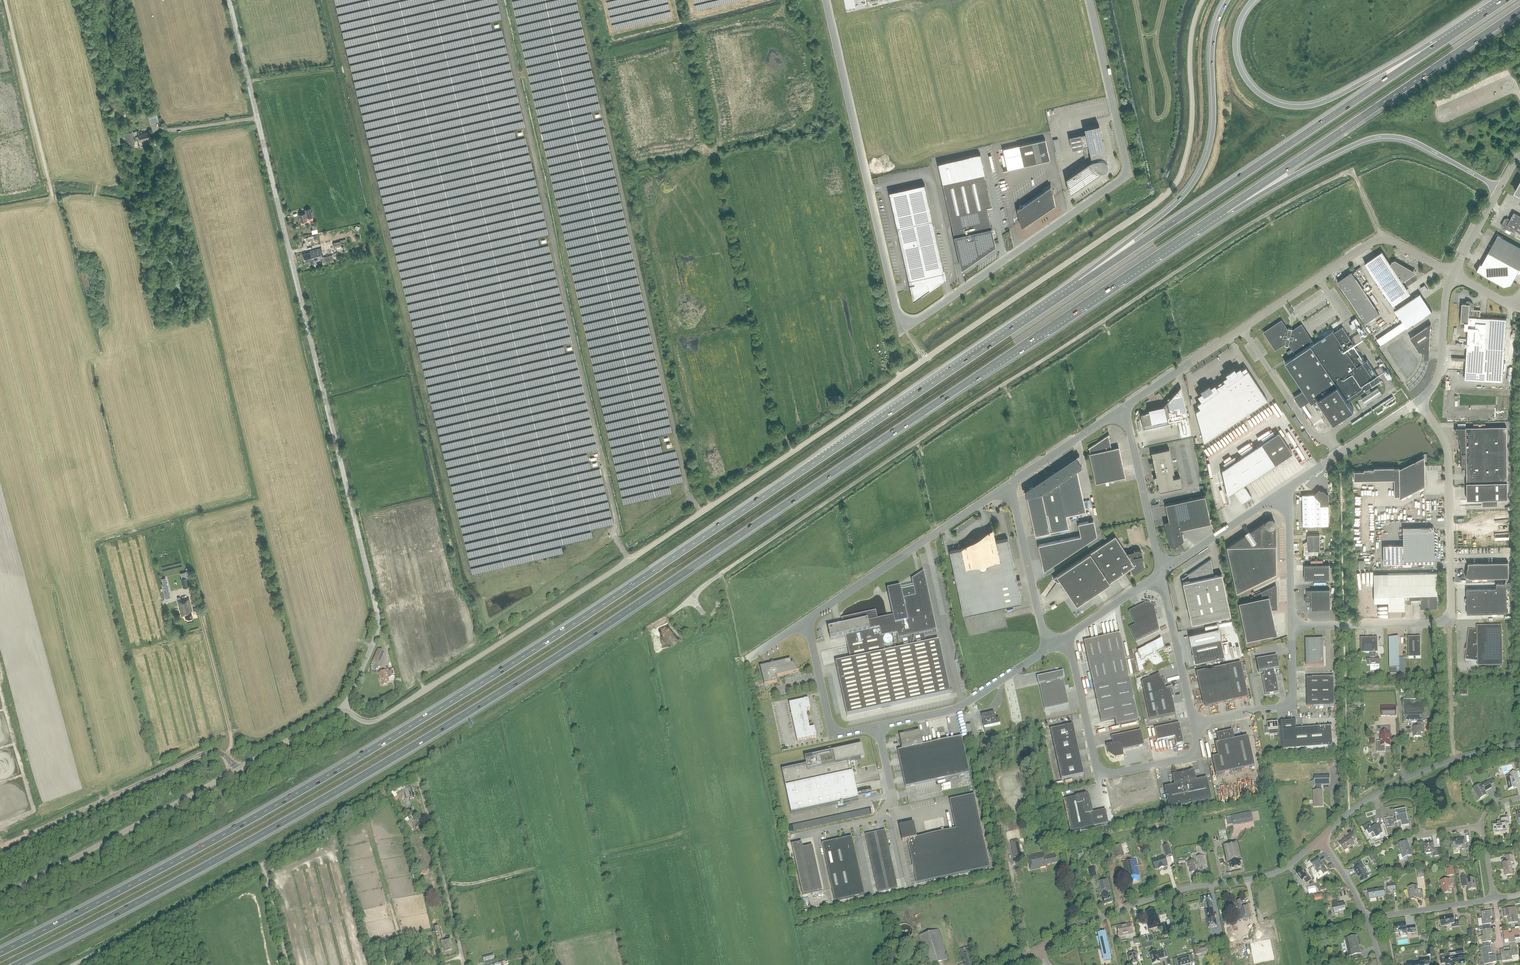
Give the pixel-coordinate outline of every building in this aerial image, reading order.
[(698,10),(711,7),(710,2),(705,3),(704,0),(696,0),(698,10)] [(846,8),(856,6),(854,0),(844,0),(846,8)] [(148,112),(150,123),(159,121),(157,111),(148,112)] [(1108,165),(1108,163),(1107,162),(1106,160),(1107,158),(1099,125),(1084,128),(1085,133),(1069,137),(1072,150),(1083,147),(1087,164),(1066,178),(1070,194),(1101,172),(1101,170),(1102,170),(1104,170),(1105,169),(1107,168),(1108,168),(1108,167),(1108,166),(1108,165)] [(124,133),(127,144),(127,145),(133,144),(133,146),(137,145),(136,141),(134,141),(132,132),(124,133)] [(140,142),(148,140),(148,139),(150,138),(148,132),(138,134),(140,142)] [(1050,160),(1045,139),(1019,145),(1023,166),(1050,160)] [(1053,140),(1056,154),(1061,152),(1058,139),(1053,140)] [(1003,149),(1008,170),(1023,166),(1019,145),(1003,149)] [(980,154),(938,163),(961,268),(982,254),(981,248),(995,245),(982,185),(987,184),(980,154)] [(924,184),(889,192),(905,263),(906,263),(910,280),(909,280),(910,285),(911,284),(914,298),(936,283),(936,285),(941,282),(941,280),(945,277),(944,273),(924,184)] [(1055,204),(1051,186),(1018,210),(1021,227),(1055,204)] [(299,214),(300,222),(307,221),(306,218),(312,217),(310,208),(304,210),(305,213),(299,214)] [(1501,225),(1517,234),(1518,232),(1519,233),(1519,215),(1514,212),(1509,220),(1509,219),(1508,220),(1506,221),(1505,219),(1501,225)] [(1493,242),(1488,251),(1519,269),(1519,267),(1519,247),(1496,234),(1492,241),(1493,242)] [(332,255),(324,257),(321,248),(309,251),(310,252),(303,254),(305,262),(311,260),(312,262),(314,261),(314,262),(321,260),(323,265),(334,262),(332,255)] [(1510,284),(1519,269),(1488,251),(1481,264),(1480,263),(1476,270),(1503,286),(1510,284)] [(1415,272),(1401,264),(1395,261),(1392,262),(1392,263),(1390,264),(1382,252),(1365,264),(1393,304),(1409,294),(1405,288),(1406,287),(1402,281),(1404,280),(1415,272)] [(1355,308),(1369,298),(1352,272),(1337,281),(1355,308)] [(1423,301),(1419,295),(1396,310),(1408,327),(1432,311),(1432,310),(1431,311),(1424,300),(1423,301)] [(1380,313),(1369,298),(1355,308),(1365,323),(1380,313)] [(1465,379),(1502,382),(1506,319),(1481,317),(1481,315),(1480,315),(1480,310),(1473,309),(1473,308),(1474,307),(1473,307),(1473,306),(1473,305),(1472,304),(1472,303),(1471,302),(1470,302),(1469,301),(1468,301),(1467,301),(1467,304),(1462,303),(1461,322),(1465,322),(1464,329),(1468,329),(1465,379)] [(1349,401),(1364,390),(1367,395),(1362,398),(1366,405),(1382,394),(1378,387),(1371,392),(1369,388),(1380,380),(1367,360),(1365,361),(1342,327),(1334,332),(1333,330),(1313,344),(1301,326),(1293,331),(1292,331),(1292,329),(1288,328),(1288,330),(1287,330),(1281,322),(1265,332),(1276,348),(1284,343),(1285,343),(1285,345),(1289,346),(1289,344),(1290,344),(1297,354),(1285,362),(1304,390),(1294,397),(1301,407),(1311,400),(1312,402),(1318,398),(1334,422),(1354,409),(1349,401)] [(1429,352),(1431,324),(1410,338),(1419,351),(1429,352)] [(1220,381),(1219,382),(1242,417),(1268,400),(1248,370),(1246,367),(1242,369),(1241,369),(1235,374),(1235,373),(1231,376),(1221,383),(1220,381)] [(1196,411),(1204,442),(1242,417),(1219,382),(1218,383),(1219,384),(1210,391),(1209,390),(1205,393),(1199,398),(1201,401),(1197,403),(1200,408),(1196,411)] [(1144,428),(1178,421),(1181,436),(1191,433),(1188,419),(1181,387),(1178,389),(1171,397),(1168,398),(1168,401),(1160,409),(1140,414),(1144,428)] [(1460,403),(1451,403),(1452,420),(1482,419),(1482,395),(1460,395),(1460,403)] [(1506,427),(1456,428),(1456,433),(1458,433),(1458,438),(1459,438),(1459,443),(1460,443),(1461,448),(1461,468),(1466,468),(1467,483),(1467,499),(1482,499),(1482,505),(1498,505),(1497,499),(1508,499),(1507,482),(1506,427)] [(1303,431),(1309,440),(1312,438),(1306,429),(1303,431)] [(1244,485),(1275,463),(1292,452),(1278,432),(1222,470),(1227,496),(1234,491),(1241,503),(1251,496),(1244,485)] [(1096,483),(1108,481),(1125,477),(1119,447),(1111,449),(1108,435),(1109,435),(1088,448),(1088,449),(1089,448),(1090,453),(1089,453),(1096,483)] [(1177,487),(1181,486),(1179,476),(1173,478),(1172,473),(1174,473),(1169,449),(1169,448),(1151,452),(1151,453),(1151,452),(1156,476),(1154,477),(1155,482),(1158,482),(1160,491),(1159,491),(1177,487)] [(1079,455),(1025,491),(1027,490),(1028,491),(1029,495),(1026,496),(1027,496),(1035,535),(1069,528),(1066,516),(1086,512),(1077,469),(1081,466),(1079,455)] [(1374,468),(1374,470),(1364,470),(1364,471),(1354,471),(1355,481),(1394,480),(1395,496),(1400,496),(1400,498),(1425,486),(1424,457),(1400,469),(1400,467),(1374,468)] [(1303,525),(1305,525),(1329,525),(1328,504),(1329,504),(1328,494),(1324,494),(1320,490),(1315,494),(1315,495),(1303,495),(1303,525)] [(1205,496),(1190,499),(1165,505),(1169,521),(1164,522),(1168,542),(1169,542),(1169,543),(1169,544),(1170,544),(1170,545),(1171,545),(1171,546),(1172,546),(1173,546),(1174,546),(1175,545),(1176,545),(1183,540),(1181,530),(1211,523),(1205,496)] [(1236,593),(1276,573),(1275,532),(1275,528),(1274,527),(1274,526),(1275,525),(1275,524),(1275,523),(1275,522),(1275,521),(1274,521),(1274,520),(1273,519),(1272,519),(1272,518),(1271,518),(1270,518),(1269,518),(1268,518),(1268,519),(1267,519),(1267,520),(1266,520),(1266,521),(1265,521),(1265,522),(1263,522),(1260,524),(1226,546),(1236,593)] [(1044,571),(1097,536),(1094,520),(1078,524),(1081,536),(1038,545),(1044,571)] [(1384,563),(1434,562),(1434,531),(1430,527),(1404,528),(1404,527),(1403,527),(1404,545),(1384,545),(1384,563)] [(1308,541),(1304,544),(1304,555),(1318,555),(1318,551),(1320,551),(1320,535),(1308,535),(1308,541)] [(1115,536),(1057,575),(1053,578),(1058,581),(1060,580),(1077,605),(1110,582),(1130,569),(1134,574),(1144,567),(1142,559),(1143,558),(1142,553),(1141,552),(1140,551),(1139,550),(1138,550),(1137,550),(1134,550),(1134,551),(1126,553),(1115,536)] [(1008,539),(950,551),(964,615),(1022,602),(1008,539)] [(1192,559),(1195,562),(1212,551),(1209,547),(1192,559)] [(1192,624),(1231,615),(1222,574),(1214,576),(1211,560),(1211,559),(1187,575),(1188,575),(1190,581),(1183,582),(1192,624)] [(1468,578),(1509,577),(1508,562),(1468,563),(1468,568),(1467,568),(1466,577),(1468,577),(1468,578)] [(1329,564),(1304,565),(1305,572),(1304,572),(1305,580),(1310,580),(1330,579),(1329,564)] [(833,628),(828,629),(830,639),(835,638),(845,636),(850,660),(836,664),(847,716),(950,694),(939,641),(926,644),(904,649),(885,653),(882,638),(897,635),(898,640),(902,639),(924,634),(936,631),(928,591),(928,590),(926,583),(925,577),(924,572),(911,580),(913,586),(901,588),(887,591),(893,616),(878,620),(876,611),(841,619),(843,626),(833,628)] [(1437,594),(1437,573),(1388,574),(1389,611),(1405,610),(1405,600),(1421,600),(1421,608),(1437,608),(1436,594),(1437,594)] [(183,588),(189,586),(187,578),(181,579),(183,588)] [(1496,583),(1496,588),(1466,589),(1467,599),(1465,599),(1465,604),(1467,604),(1467,614),(1507,613),(1506,583),(1496,583)] [(1247,641),(1273,635),(1277,634),(1271,608),(1277,608),(1276,584),(1261,592),(1263,598),(1239,603),(1247,641)] [(1305,596),(1305,602),(1312,602),(1312,610),(1330,609),(1330,589),(1311,590),(1307,590),(1307,596),(1305,596)] [(189,598),(178,601),(180,610),(181,616),(185,616),(186,619),(187,619),(193,618),(191,611),(192,611),(189,598)] [(1135,625),(1129,628),(1135,641),(1159,630),(1153,605),(1151,605),(1152,603),(1148,602),(1148,604),(1145,603),(1128,612),(1135,625)] [(1024,612),(1015,614),(1016,618),(1017,623),(1026,621),(1024,612)] [(980,621),(971,623),(973,632),(982,630),(981,626),(980,621)] [(1026,621),(1017,623),(1018,627),(1019,631),(1028,630),(1026,621)] [(1479,667),(1503,667),(1502,626),(1478,627),(1478,631),(1469,630),(1465,661),(1479,662),(1479,667)] [(1189,635),(1191,645),(1193,654),(1192,654),(1194,663),(1200,662),(1200,661),(1224,656),(1218,628),(1189,635)] [(1028,630),(1019,631),(1020,636),(1021,640),(1022,648),(1031,643),(1028,630)] [(1084,643),(1093,686),(1130,678),(1120,635),(1084,643)] [(1389,668),(1399,668),(1399,638),(1389,638),(1389,668)] [(1421,658),(1420,638),(1408,638),(1409,658),(1421,658)] [(1378,639),(1361,639),(1361,654),(1370,654),(1376,654),(1378,654),(1378,639)] [(1021,640),(1011,642),(1013,654),(1022,648),(1021,640)] [(1323,640),(1319,640),(1317,640),(1317,641),(1307,641),(1307,661),(1306,661),(1306,667),(1324,666),(1323,640)] [(1161,660),(1158,655),(1156,651),(1161,649),(1157,642),(1145,648),(1137,652),(1138,653),(1135,654),(1139,672),(1144,670),(1141,665),(1151,660),(1153,665),(1160,662),(1159,661),(1161,660)] [(373,660),(380,663),(385,652),(378,649),(373,660)] [(1370,658),(1367,658),(1367,665),(1379,665),(1379,657),(1376,658),(1376,654),(1370,654),(1370,658)] [(998,656),(988,659),(990,664),(991,670),(1000,664),(998,656)] [(1275,674),(1274,674),(1273,670),(1279,669),(1277,657),(1256,660),(1258,672),(1263,672),(1264,676),(1262,677),(1265,695),(1278,693),(1275,674)] [(776,677),(780,676),(799,671),(793,663),(791,664),(790,660),(774,664),(774,663),(773,663),(773,662),(772,662),(772,663),(771,663),(771,664),(760,667),(764,685),(777,682),(776,677)] [(990,664),(981,666),(983,675),(991,670),(990,664)] [(1208,706),(1233,701),(1248,698),(1241,664),(1196,673),(1202,701),(1203,702),(1203,704),(1204,705),(1205,705),(1205,706),(1206,706),(1207,706),(1208,706)] [(386,682),(389,682),(388,678),(394,676),(393,671),(389,672),(389,671),(387,670),(378,672),(381,684),(382,684),(382,685),(387,684),(386,682)] [(1062,673),(1061,673),(1037,678),(1044,710),(1068,705),(1063,679),(1064,679),(1062,673)] [(1159,675),(1158,675),(1141,683),(1149,720),(1175,714),(1172,698),(1173,697),(1171,688),(1166,689),(1164,686),(1166,685),(1161,679),(1160,681),(1159,675)] [(1307,688),(1334,687),(1334,677),(1307,678),(1307,688)] [(1093,686),(1098,708),(1134,701),(1130,678),(1093,686)] [(1334,697),(1334,687),(1307,688),(1307,697),(1334,697)] [(1334,707),(1334,697),(1307,697),(1307,707),(1334,707)] [(810,728),(807,718),(806,710),(810,709),(808,699),(789,703),(797,741),(817,737),(814,727),(810,728)] [(1424,722),(1424,699),(1403,700),(1404,722),(1424,722)] [(1139,721),(1134,701),(1098,708),(1101,723),(1115,720),(1116,726),(1139,721)] [(1396,707),(1381,708),(1381,716),(1396,716),(1396,707)] [(995,713),(995,712),(988,714),(988,713),(988,714),(981,715),(984,728),(1000,724),(999,719),(995,719),(994,713),(995,713)] [(1297,729),(1297,721),(1282,722),(1282,726),(1278,726),(1278,722),(1273,722),(1271,722),(1271,723),(1267,723),(1268,727),(1265,727),(1265,734),(1270,733),(1270,734),(1278,734),(1279,750),(1333,746),(1331,726),(1297,729)] [(1421,733),(1424,733),(1423,723),(1417,723),(1417,727),(1413,727),(1414,737),(1421,737),(1421,733)] [(1172,725),(1175,737),(1176,745),(1183,744),(1179,724),(1172,725)] [(1053,742),(1076,737),(1073,725),(1050,730),(1053,742)] [(1157,741),(1175,737),(1172,725),(1154,729),(1157,741)] [(1390,732),(1386,732),(1386,727),(1377,727),(1377,733),(1380,733),(1380,742),(1377,742),(1377,752),(1385,752),(1385,746),(1390,746),(1390,732)] [(1230,731),(1223,732),(1218,733),(1218,734),(1217,734),(1216,733),(1216,734),(1218,743),(1215,744),(1218,757),(1212,758),(1216,775),(1254,767),(1248,737),(1234,740),(1232,730),(1232,731),(1230,731)] [(922,743),(919,731),(899,735),(902,747),(901,747),(902,750),(898,751),(905,788),(969,774),(961,737),(923,746),(923,743),(922,743)] [(1115,759),(1123,757),(1122,750),(1144,746),(1140,731),(1111,737),(1113,744),(1106,746),(1108,754),(1115,759)] [(1076,737),(1053,742),(1056,755),(1078,750),(1076,737)] [(857,760),(861,759),(864,758),(861,746),(805,758),(806,765),(782,770),(791,813),(858,799),(850,762),(857,760)] [(1078,750),(1056,755),(1059,767),(1081,762),(1078,750)] [(1081,762),(1059,767),(1061,780),(1084,775),(1081,762)] [(1193,771),(1192,770),(1188,772),(1178,774),(1174,774),(1174,775),(1172,775),(1174,785),(1164,787),(1169,809),(1211,800),(1207,778),(1196,780),(1194,771),(1193,771)] [(1507,779),(1506,779),(1509,790),(1517,788),(1516,784),(1519,783),(1516,772),(1510,773),(1510,774),(1507,775),(1506,777),(1507,779)] [(1321,785),(1330,784),(1329,775),(1314,776),(1315,785),(1316,785),(1316,791),(1314,791),(1314,806),(1322,806),(1322,791),(1321,791),(1321,785)] [(1159,812),(1152,780),(1119,787),(1126,819),(1159,812)] [(1485,792),(1492,788),(1488,781),(1481,785),(1473,789),(1479,799),(1487,795),(1485,792)] [(404,790),(406,798),(409,797),(410,799),(414,798),(414,796),(415,796),(413,787),(411,788),(410,784),(402,786),(403,790),(404,790)] [(396,794),(403,790),(401,786),(390,792),(394,798),(397,796),(396,794)] [(1070,832),(1094,827),(1108,824),(1106,810),(1093,813),(1089,796),(1088,796),(1086,795),(1086,794),(1075,796),(1075,797),(1063,800),(1070,832)] [(916,884),(990,868),(974,795),(949,801),(956,829),(917,838),(916,833),(915,833),(914,828),(910,825),(904,827),(904,826),(899,827),(902,841),(907,840),(916,884)] [(1394,823),(1401,822),(1402,827),(1409,825),(1408,821),(1408,822),(1407,821),(1408,821),(1406,809),(1395,811),(1396,818),(1388,819),(1391,827),(1395,826),(1394,823)] [(1231,816),(1233,825),(1253,821),(1251,812),(1231,816)] [(1502,822),(1494,823),(1492,823),(1493,832),(1494,832),(1495,833),(1499,833),(1500,832),(1500,830),(1506,829),(1505,824),(1509,824),(1508,816),(1501,818),(1502,822)] [(1379,835),(1383,833),(1380,823),(1372,825),(1371,823),(1368,824),(1368,823),(1366,824),(1366,825),(1362,827),(1365,832),(1367,831),(1369,835),(1371,835),(1373,838),(1375,837),(1376,839),(1380,836),(1379,835)] [(877,844),(887,842),(885,831),(875,833),(877,844)] [(877,844),(875,833),(865,835),(868,846),(877,844)] [(1352,841),(1355,838),(1352,834),(1345,839),(1346,840),(1339,844),(1344,851),(1354,844),(1352,841)] [(856,854),(852,837),(842,840),(845,856),(856,854)] [(1461,849),(1466,848),(1464,838),(1452,840),(1453,849),(1461,848),(1461,849)] [(842,840),(822,844),(833,894),(853,890),(851,884),(850,878),(849,873),(848,867),(847,862),(845,856),(842,840)] [(1018,840),(1010,841),(1013,856),(1015,857),(1020,856),(1021,854),(1018,840)] [(1394,845),(1398,844),(1403,858),(1412,855),(1407,841),(1399,844),(1398,840),(1393,842),(1394,845)] [(1241,860),(1241,858),(1237,841),(1222,845),(1226,861),(1227,861),(1227,864),(1229,863),(1231,869),(1242,866),(1241,860)] [(802,843),(792,845),(795,862),(805,859),(803,848),(802,843)] [(1435,856),(1439,856),(1438,849),(1434,849),(1433,843),(1424,844),(1425,853),(1434,852),(1435,856)] [(1113,846),(1116,858),(1123,856),(1121,844),(1113,846)] [(1166,857),(1172,855),(1169,845),(1163,847),(1166,857)] [(1047,865),(1057,863),(1055,854),(1045,856),(1044,853),(1027,856),(1030,870),(1040,868),(1040,867),(1045,866),(1046,867),(1047,867),(1047,865)] [(1505,876),(1513,874),(1511,862),(1514,862),(1513,855),(1506,856),(1507,862),(1502,863),(1503,869),(1504,869),(1505,876)] [(1197,869),(1206,868),(1204,856),(1196,857),(1196,860),(1187,862),(1188,867),(1189,867),(1190,873),(1196,872),(1195,865),(1197,865),(1197,869)] [(798,873),(817,868),(815,857),(805,859),(795,862),(798,873)] [(1163,867),(1167,866),(1164,857),(1161,858),(1160,857),(1156,859),(1156,860),(1153,861),(1155,869),(1159,868),(1159,869),(1163,868),(1163,867)] [(1323,874),(1327,872),(1318,858),(1310,863),(1317,873),(1321,871),(1323,874)] [(1140,875),(1136,859),(1122,861),(1125,877),(1127,877),(1129,883),(1139,881),(1138,875),(1140,875)] [(1357,871),(1355,872),(1361,881),(1368,877),(1367,877),(1370,876),(1361,860),(1354,865),(1357,871)] [(1089,877),(1096,876),(1094,867),(1087,868),(1089,877)] [(800,884),(820,880),(817,868),(798,873),(800,884)] [(1447,876),(1454,875),(1453,868),(1446,869),(1447,876)] [(1307,884),(1310,881),(1307,877),(1301,869),(1296,873),(1302,881),(1304,880),(1307,884)] [(1469,890),(1476,889),(1474,878),(1467,879),(1467,876),(1461,877),(1462,884),(1468,883),(1468,886),(1469,890)] [(1099,894),(1100,894),(1101,896),(1101,897),(1104,905),(1111,902),(1109,894),(1108,894),(1107,892),(1110,891),(1107,879),(1096,881),(1099,894)] [(1442,894),(1451,893),(1450,879),(1441,881),(1442,894)] [(800,884),(803,895),(822,891),(820,880),(800,884)] [(851,884),(853,890),(863,887),(862,882),(851,884)] [(1387,884),(1388,891),(1396,890),(1395,883),(1387,884)] [(1409,899),(1422,897),(1420,890),(1418,890),(1417,886),(1407,887),(1409,899)] [(863,887),(853,890),(854,897),(865,895),(863,887)] [(1376,898),(1383,897),(1382,888),(1369,890),(1370,901),(1376,900),(1376,898)] [(853,890),(833,894),(835,901),(854,897),(853,890)] [(1211,895),(1201,898),(1202,903),(1199,904),(1200,909),(1204,908),(1205,911),(1207,910),(1209,919),(1207,919),(1208,927),(1217,925),(1215,918),(1211,901),(1212,901),(1211,895)] [(1239,920),(1251,917),(1248,904),(1243,905),(1242,900),(1237,901),(1238,905),(1237,905),(1238,911),(1237,911),(1239,920)] [(1334,914),(1346,912),(1344,903),(1338,904),(1337,901),(1332,902),(1334,914)] [(1509,924),(1514,923),(1514,920),(1517,919),(1515,907),(1503,909),(1504,917),(1507,917),(1509,924)] [(437,914),(434,914),(435,919),(438,918),(439,924),(445,922),(444,916),(446,916),(445,912),(443,912),(441,908),(435,909),(437,914)] [(1163,936),(1170,934),(1167,923),(1161,925),(1158,915),(1156,916),(1155,910),(1146,912),(1148,918),(1147,918),(1148,921),(1147,922),(1149,929),(1161,926),(1163,936)] [(1483,918),(1478,919),(1479,926),(1483,925),(1483,929),(1482,929),(1481,928),(1478,928),(1478,931),(1482,930),(1490,929),(1490,924),(1491,924),(1490,918),(1492,917),(1491,911),(1482,912),(1483,918)] [(1452,927),(1459,926),(1458,920),(1454,921),(1453,915),(1440,917),(1442,927),(1452,925),(1452,927)] [(1130,923),(1123,925),(1126,935),(1133,933),(1133,931),(1132,931),(1130,923)] [(1395,933),(1399,932),(1400,937),(1407,936),(1407,933),(1413,932),(1412,926),(1406,927),(1405,923),(1394,925),(1395,933)] [(1126,935),(1123,925),(1116,926),(1118,934),(1117,934),(1118,937),(1126,935)] [(1515,928),(1511,928),(1512,934),(1509,934),(1509,931),(1504,932),(1505,941),(1509,940),(1509,943),(1510,943),(1510,946),(1516,945),(1516,942),(1515,939),(1519,938),(1519,937),(1519,929),(1515,930),(1515,928)] [(1482,943),(1483,948),(1489,947),(1489,942),(1491,942),(1490,935),(1492,935),(1491,929),(1490,929),(1482,930),(1483,936),(1481,937),(1482,943)] [(947,959),(938,930),(919,935),(923,950),(928,964),(947,959)] [(1102,948),(1107,947),(1104,932),(1098,933),(1099,936),(1096,937),(1097,942),(1100,942),(1102,948)] [(1352,955),(1360,953),(1356,936),(1348,938),(1349,942),(1346,942),(1348,952),(1351,951),(1352,955)] [(445,951),(454,949),(451,938),(442,940),(445,951)] [(1500,950),(1502,962),(1512,960),(1512,957),(1518,956),(1517,947),(1516,947),(1516,945),(1510,946),(1510,948),(1510,951),(1504,952),(1504,950),(1500,950)] [(961,948),(964,963),(959,964),(960,964),(973,964),(969,946),(961,948)] [(1489,947),(1483,948),(1482,948),(1484,961),(1487,961),(1488,964),(1493,963),(1496,962),(1495,956),(1489,957),(1488,954),(1492,953),(1491,946),(1489,947)] [(1110,959),(1107,947),(1102,948),(1102,950),(1100,950),(1102,956),(1103,956),(1104,961),(1110,959)] [(1457,956),(1445,957),(1445,956),(1440,957),(1441,964),(1445,963),(1446,964),(1455,964),(1459,964),(1458,959),(1464,959),(1463,949),(1456,950),(1457,956)] [(1152,964),(1160,962),(1159,959),(1161,958),(1161,959),(1164,958),(1165,958),(1163,951),(1157,953),(1157,951),(1149,953),(1152,964)] [(1130,964),(1138,963),(1135,953),(1128,955),(1130,964)] [(1173,960),(1174,964),(1178,964),(1182,964),(1190,963),(1189,962),(1193,961),(1192,954),(1187,956),(1188,956),(1177,959),(1177,958),(1173,960)]
